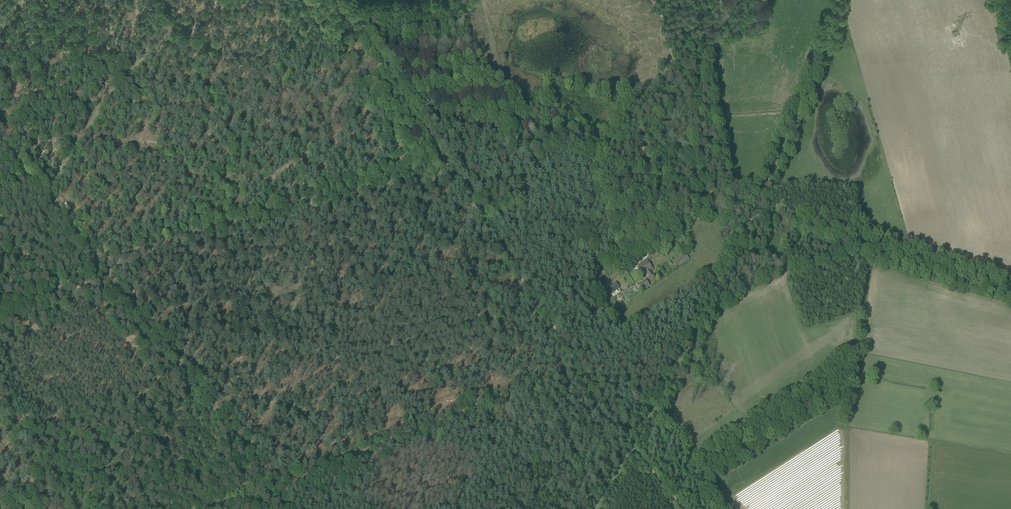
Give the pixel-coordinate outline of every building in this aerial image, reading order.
[(686,257),(690,255),(688,252),(674,262),(678,267),(688,260),(686,257)] [(649,270),(652,268),(646,259),(640,263),(637,266),(643,274),(646,272),(649,278),(653,275),(649,270)] [(646,279),(639,284),(643,290),(650,286),(646,279)] [(604,291),(608,296),(618,289),(617,288),(616,288),(613,284),(604,291)]
